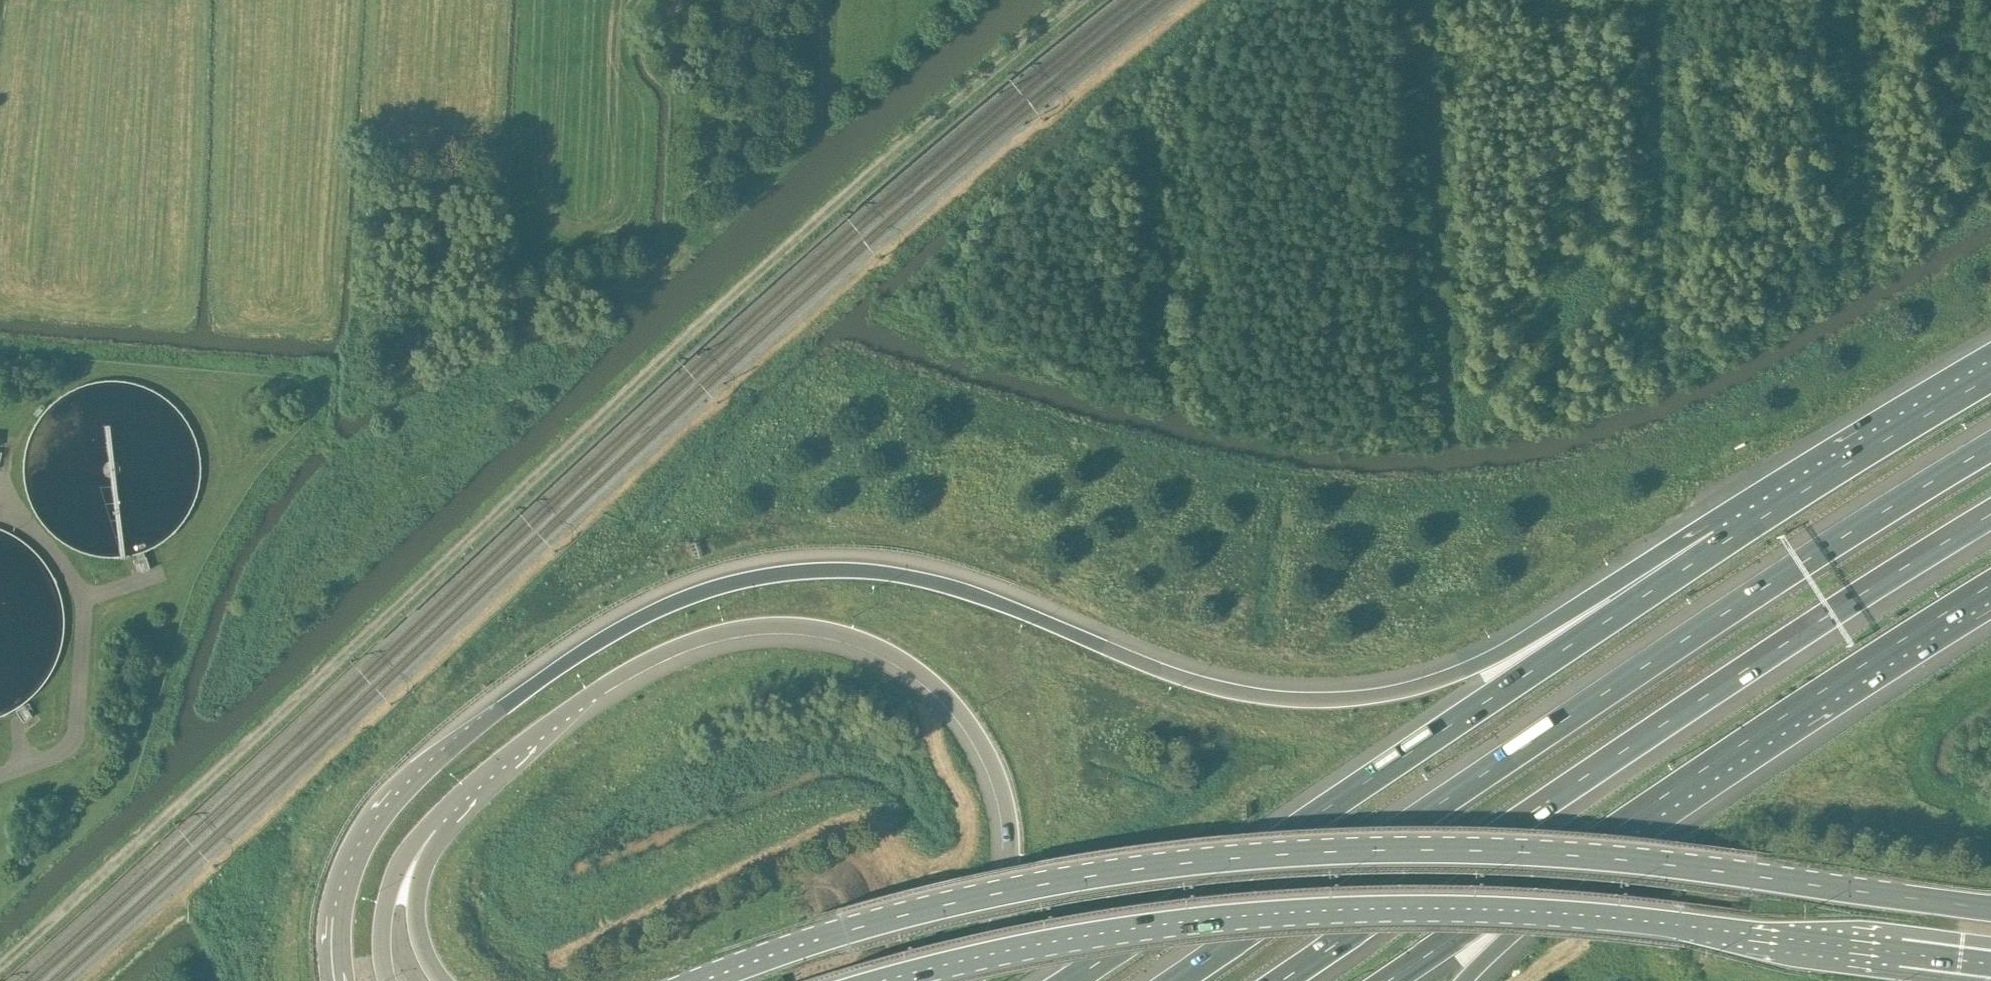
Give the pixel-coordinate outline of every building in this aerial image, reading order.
[(24,705),(15,711),(17,715),(23,722),(31,716),(24,705)]
